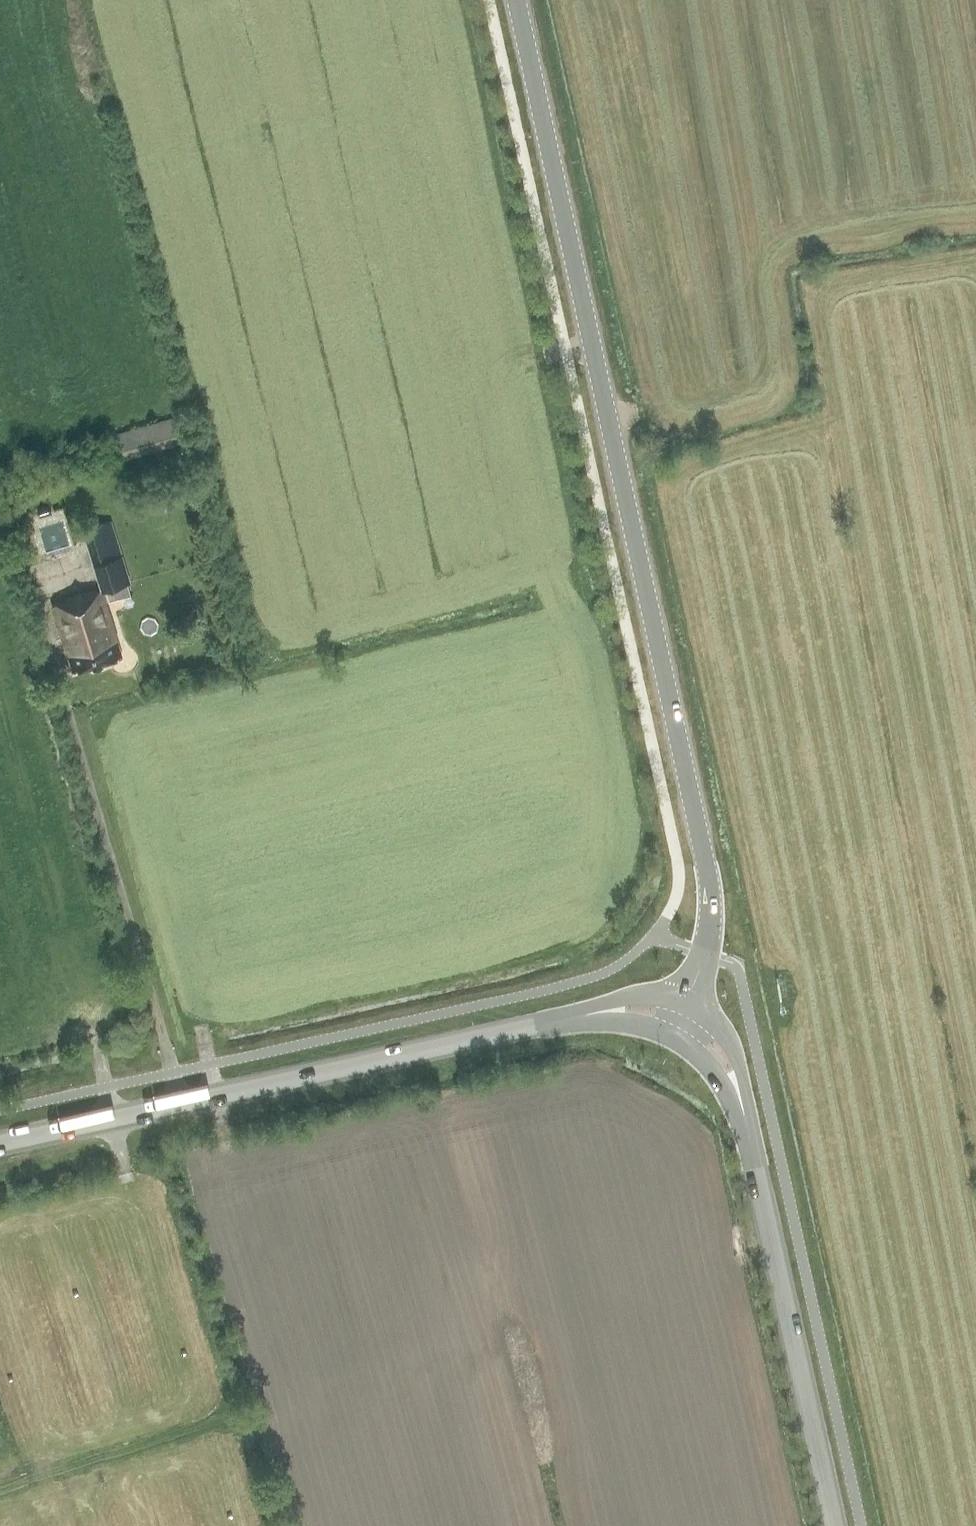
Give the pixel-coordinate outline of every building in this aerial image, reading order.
[(178,416),(116,434),(123,459),(185,441),(178,416)] [(75,670),(123,655),(102,588),(130,580),(111,517),(82,526),(101,586),(68,597),(68,599),(54,604),(75,670)]
